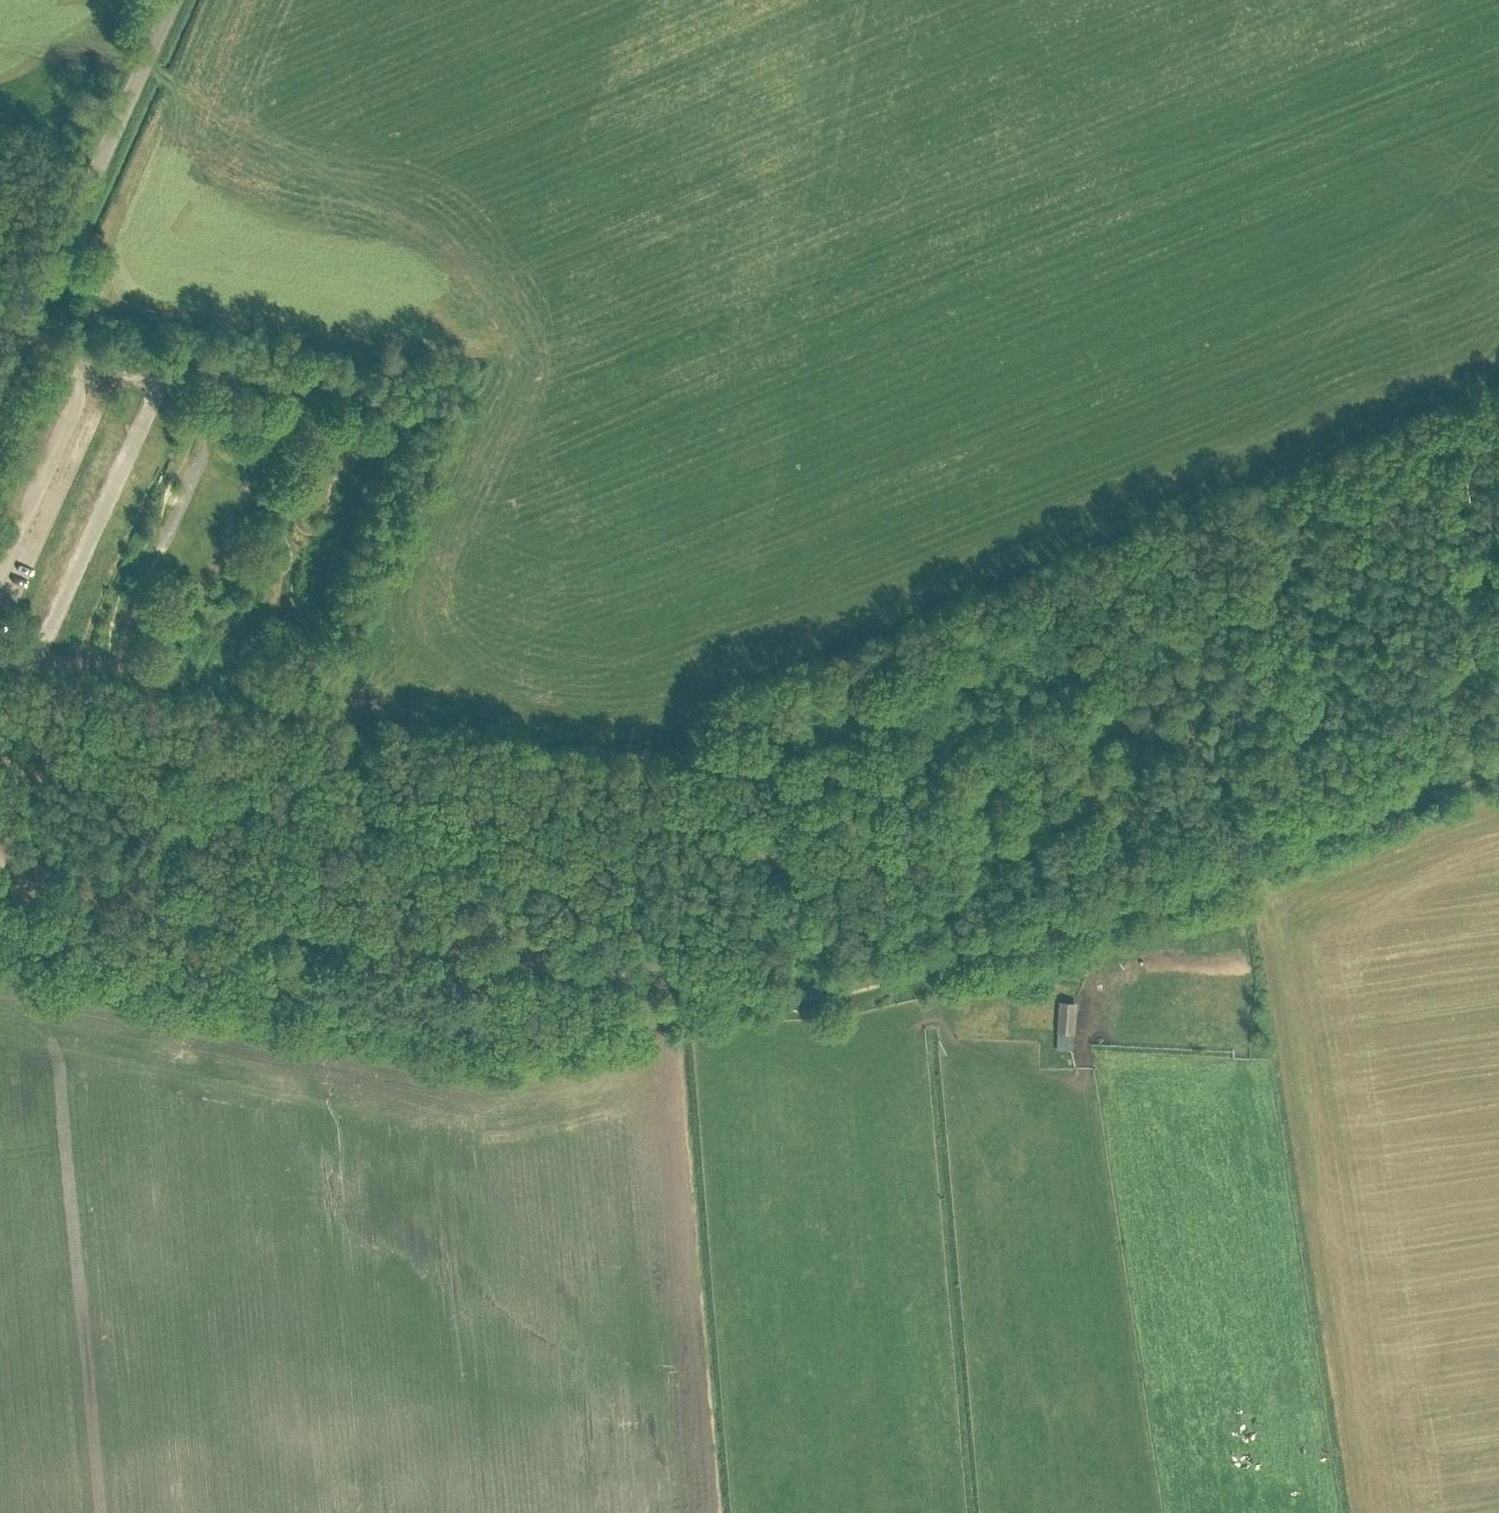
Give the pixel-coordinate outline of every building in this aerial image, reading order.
[(1059,1033),(1075,1034),(1076,1004),(1061,1003),(1059,1033)]
